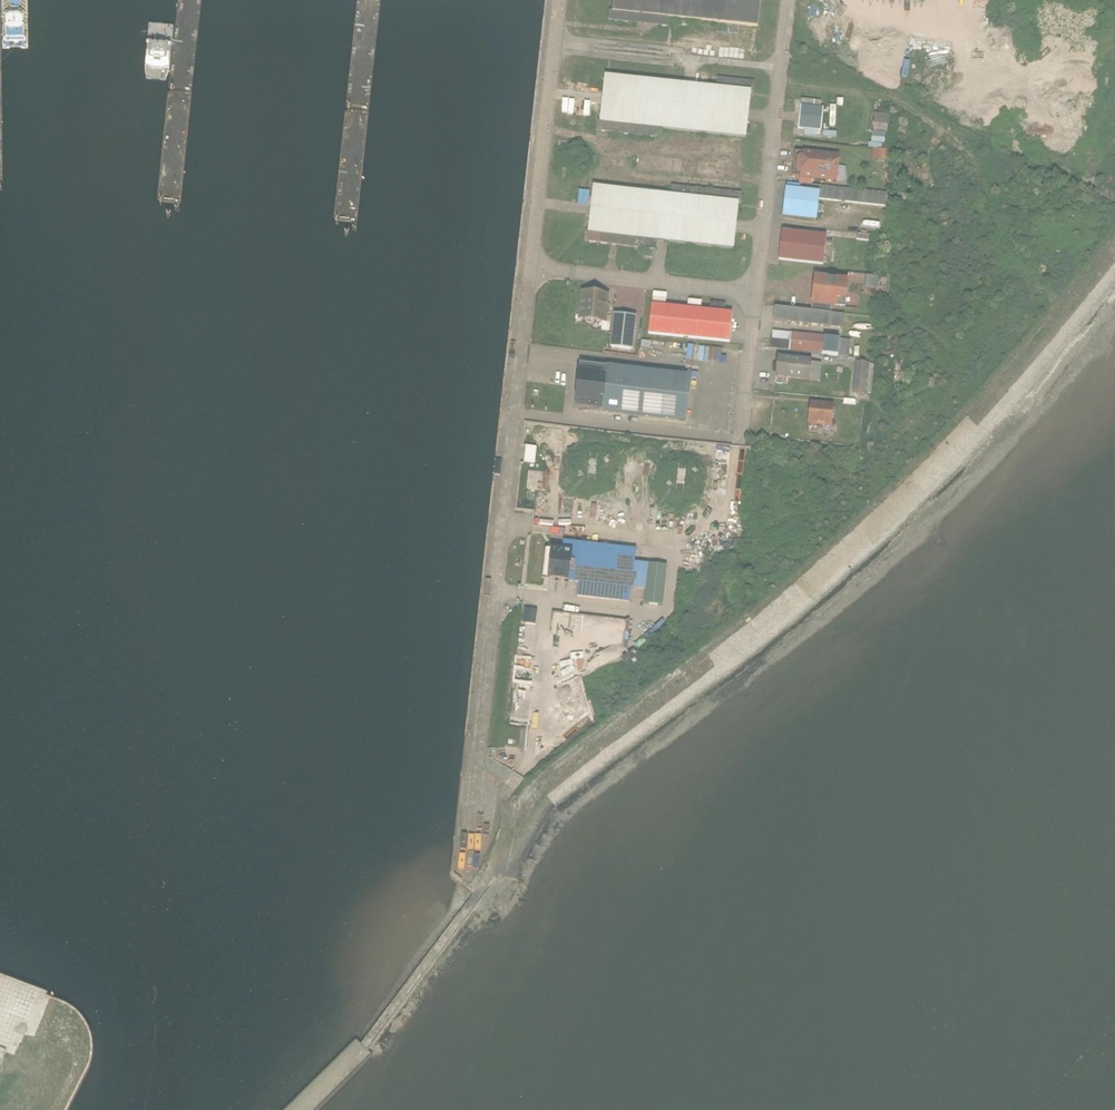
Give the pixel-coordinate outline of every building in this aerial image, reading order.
[(611,21),(667,26),(669,14),(759,23),(762,0),(613,0),(611,21)] [(749,89),(605,75),(603,98),(599,132),(656,138),(657,128),(744,136),(746,113),(749,89)] [(800,104),(798,128),(821,131),(824,106),(800,104)] [(888,113),(873,112),(870,141),(885,142),(888,113)] [(876,147),(875,158),(890,158),(891,147),(876,147)] [(795,148),(792,175),(836,180),(839,152),(795,148)] [(647,153),(645,167),(686,171),(688,157),(647,153)] [(700,172),(728,173),(728,159),(700,159),(700,172)] [(668,192),(595,184),(592,210),(589,244),(655,250),(656,237),(662,238),(735,245),(737,226),(741,189),(669,182),(668,192)] [(820,189),(819,199),(886,206),(887,192),(821,185),(820,189)] [(820,189),(785,186),(783,214),(818,217),(819,199),(820,189)] [(576,225),(574,239),(588,240),(590,226),(576,225)] [(828,235),(783,231),(782,244),(780,259),(825,263),(828,235)] [(835,275),(816,274),(813,304),(848,307),(850,277),(835,275)] [(878,275),(864,274),(864,283),(877,284),(878,275)] [(583,290),(580,318),(605,321),(606,309),(608,293),(583,290)] [(722,305),(721,308),(725,308),(726,301),(714,300),(714,304),(722,305)] [(731,310),(651,303),(649,333),(728,340),(729,331),(731,310)] [(846,314),(776,306),(775,320),(844,327),(846,314)] [(638,315),(614,312),(610,347),(633,350),(638,315)] [(772,337),(793,339),(793,331),(773,330),(772,337)] [(772,337),(772,346),(821,351),(823,335),(793,331),(793,339),(772,337)] [(823,335),(821,351),(837,354),(839,337),(823,335)] [(851,338),(839,337),(837,354),(849,355),(851,338)] [(691,343),(690,356),(707,357),(708,344),(691,343)] [(779,355),(776,375),(809,378),(810,361),(811,358),(798,357),(779,355)] [(820,362),(810,361),(809,378),(818,380),(820,362)] [(870,362),(858,361),(855,391),(866,393),(870,362)] [(576,400),(575,407),(601,410),(602,403),(605,372),(606,364),(580,362),(579,369),(579,372),(578,384),(576,398),(576,400)] [(602,403),(601,410),(684,419),(689,374),(606,364),(605,372),(602,403)] [(822,403),(810,402),(809,421),(831,423),(833,404),(822,403)] [(539,463),(541,446),(530,445),(529,462),(539,463)] [(638,547),(564,539),(562,554),(553,553),(550,578),(582,581),(580,595),(628,600),(629,586),(647,588),(649,562),(636,561),(638,547)] [(667,564),(649,562),(647,588),(645,602),(664,604),(667,564)] [(536,611),(525,611),(524,624),(535,624),(536,611)] [(526,715),(513,714),(513,726),(525,727),(526,715)]
